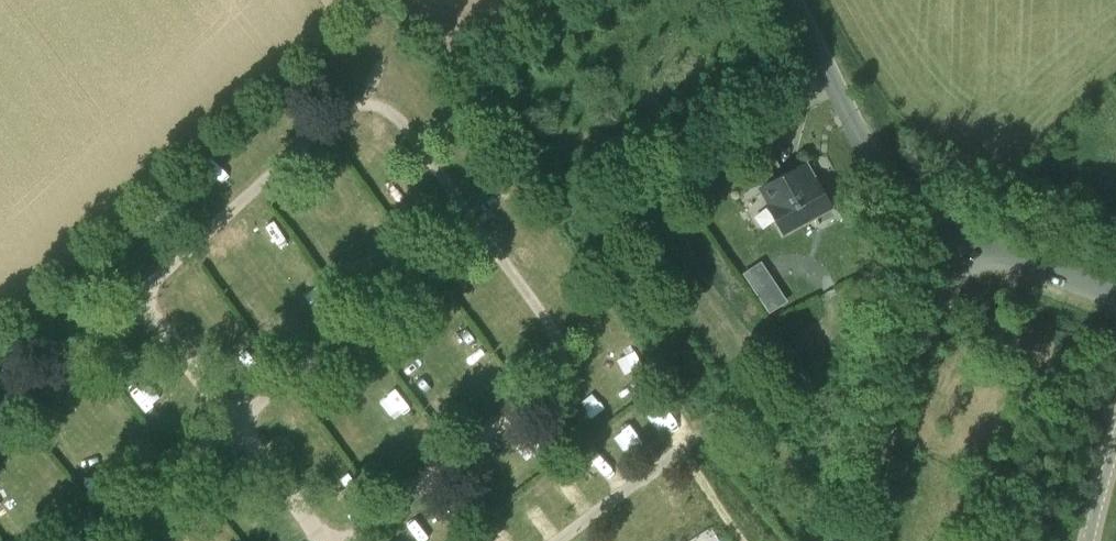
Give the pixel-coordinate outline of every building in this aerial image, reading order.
[(802,164),(783,175),(759,188),(783,232),(815,215),(813,210),(829,201),(817,179),(812,181),(802,164)] [(764,256),(746,266),(772,309),(790,298),(764,256)] [(140,397),(150,413),(167,403),(157,387),(140,397)]
